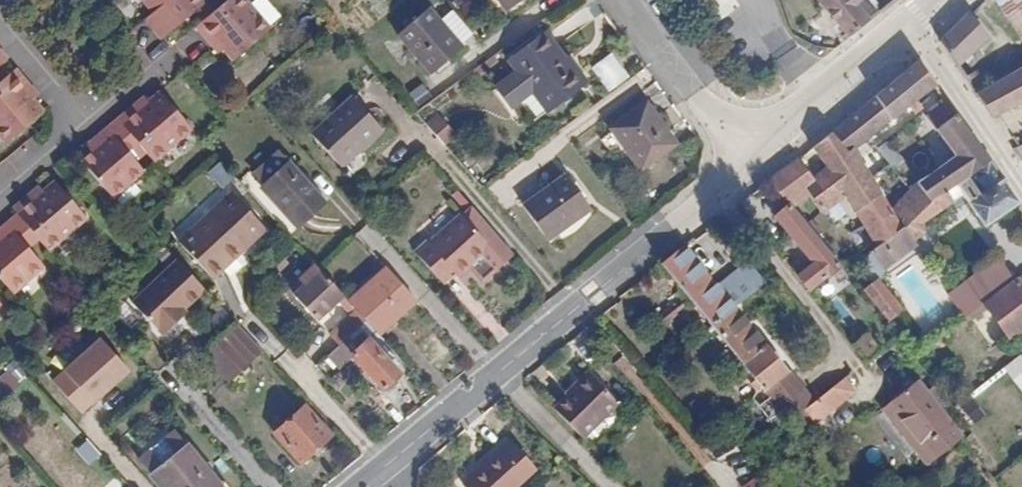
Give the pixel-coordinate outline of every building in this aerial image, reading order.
[(151,36),(159,46),(166,42),(174,51),(193,35),(213,17),(198,0),(142,0),(139,3),(161,28),(151,36)] [(213,17),(193,35),(209,53),(216,48),(222,55),(233,67),(271,34),(241,0),(233,0),(213,17)] [(504,9),(516,0),(498,0),(504,9)] [(847,34),(875,9),(866,0),(864,0),(859,4),(855,0),(816,0),(847,34)] [(875,9),(878,7),(872,0),(866,0),(875,9)] [(1021,43),(1021,0),(994,0),(1021,43)] [(428,7),(395,32),(427,72),(460,47),(428,7)] [(968,14),(966,11),(939,39),(956,64),(963,58),(969,66),(981,58),(975,49),(987,38),(968,14)] [(505,63),(542,112),(579,84),(543,34),(505,63)] [(167,56),(174,51),(166,42),(159,46),(167,56)] [(216,48),(209,53),(215,60),(222,55),(216,48)] [(592,69),(612,93),(632,76),(612,53),(592,69)] [(851,151),(935,85),(919,61),(834,128),(836,130),(849,148),(851,151)] [(1021,101),(1021,72),(1018,74),(982,89),(970,71),(963,75),(987,112),(991,118),(1021,101)] [(0,88),(0,150),(1,152),(39,121),(29,110),(22,101),(29,95),(13,77),(0,88)] [(29,110),(32,108),(36,104),(29,95),(22,101),(29,110)] [(304,138),(310,145),(341,117),(364,142),(377,130),(349,98),(304,138)] [(139,153),(155,171),(195,139),(163,100),(150,111),(143,117),(138,110),(117,127),(139,153)] [(609,131),(639,168),(673,140),(644,103),(609,131)] [(957,116),(947,103),(925,118),(935,132),(957,116)] [(145,104),(138,110),(143,117),(150,111),(149,108),(145,104)] [(439,113),(427,124),(446,145),(458,135),(439,113)] [(957,116),(935,132),(950,155),(950,159),(914,184),(915,187),(928,204),(990,161),(957,116)] [(341,117),(310,145),(333,171),(364,142),(341,117)] [(129,161),(139,153),(117,127),(109,134),(129,161)] [(789,205),(793,209),(804,201),(816,216),(838,199),(875,247),(897,230),(887,212),(851,151),(849,148),(843,153),(829,135),(836,130),(834,128),(815,143),(825,157),(821,160),(830,174),(820,180),(816,173),(814,172),(801,154),(768,179),(789,205)] [(849,148),(836,130),(829,135),(843,153),(849,148)] [(144,179),(129,161),(109,134),(95,146),(100,153),(93,160),(83,168),(112,205),(144,179)] [(1012,148),(1021,161),(1021,143),(1012,148)] [(87,153),(93,160),(100,153),(95,146),(87,153)] [(869,252),(879,266),(923,234),(925,220),(947,201),(954,211),(966,203),(985,228),(1019,203),(990,161),(928,204),(897,230),(875,247),(869,252)] [(322,202),(306,184),(286,162),(258,188),(292,228),(322,202)] [(243,192),(216,163),(205,173),(225,196),(173,243),(207,280),(236,253),(232,249),(256,227),(234,200),(243,192)] [(562,177),(522,207),(547,240),(588,210),(562,177)] [(915,187),(887,212),(897,230),(928,204),(915,187)] [(60,191),(44,205),(33,215),(27,208),(14,219),(18,224),(39,249),(43,254),(84,220),(60,191)] [(39,198),(27,208),(33,215),(44,205),(39,198)] [(843,272),(793,209),(789,205),(776,217),(812,264),(795,277),(806,292),(823,278),(828,285),(834,281),(837,284),(847,276),(843,272)] [(466,207),(456,216),(472,234),(482,225),(466,207)] [(442,227),(472,260),(485,275),(508,255),(482,225),(472,234),(456,216),(455,215),(442,227)] [(11,230),(31,255),(39,249),(18,224),(11,230)] [(260,232),(256,227),(232,249),(236,253),(260,232)] [(472,260),(442,227),(423,243),(421,242),(409,253),(436,284),(448,274),(449,275),(460,266),(462,269),(475,284),(485,275),(472,260)] [(31,255),(11,230),(0,239),(0,246),(2,248),(0,250),(0,282),(15,299),(46,274),(31,255)] [(658,263),(709,327),(732,309),(715,288),(683,245),(658,263)] [(892,268),(917,324),(948,310),(923,254),(892,268)] [(164,337),(213,293),(181,257),(132,301),(164,337)] [(748,260),(715,288),(732,309),(766,281),(748,260)] [(338,295),(314,269),(311,266),(285,290),(312,320),(332,300),(338,295)] [(460,266),(449,275),(452,278),(462,269),(460,266)] [(382,268),(345,302),(353,311),(374,334),(411,301),(382,268)] [(985,303),(1010,337),(1021,329),(1021,286),(1017,280),(1008,287),(999,275),(985,285),(994,296),(985,303)] [(897,314),(876,286),(873,282),(863,289),(887,322),(897,314)] [(345,302),(338,295),(332,300),(346,316),(353,311),(345,302)] [(874,353),(864,340),(837,304),(823,314),(861,364),(874,353)] [(709,327),(741,367),(763,349),(732,309),(709,327)] [(205,352),(230,378),(260,352),(234,324),(205,352)] [(324,327),(321,330),(346,357),(350,354),(380,387),(394,374),(364,341),(353,349),(334,328),(329,332),(324,327)] [(85,417),(135,371),(103,336),(53,382),(85,417)] [(782,374),(763,349),(741,367),(752,380),(748,383),(753,390),(758,387),(760,390),(782,374)] [(230,378),(205,352),(198,358),(223,385),(230,378)] [(26,383),(11,367),(0,377),(0,407),(26,383)] [(926,399),(912,383),(904,373),(871,402),(917,457),(951,428),(926,399)] [(926,399),(938,390),(922,373),(912,383),(926,399)] [(593,375),(554,409),(582,437),(619,406),(593,375)] [(782,382),(765,395),(769,401),(777,411),(795,397),(782,382)] [(838,382),(783,425),(787,430),(804,417),(809,423),(846,393),(838,382)] [(302,408),(274,434),(300,462),(328,435),(302,408)] [(540,472),(512,441),(472,478),(481,486),(524,486),(540,472)] [(151,478),(159,486),(219,486),(185,449),(151,478)] [(766,486),(757,476),(745,486),(765,486),(766,486)] [(472,478),(465,485),(467,486),(481,486),(472,478)]
